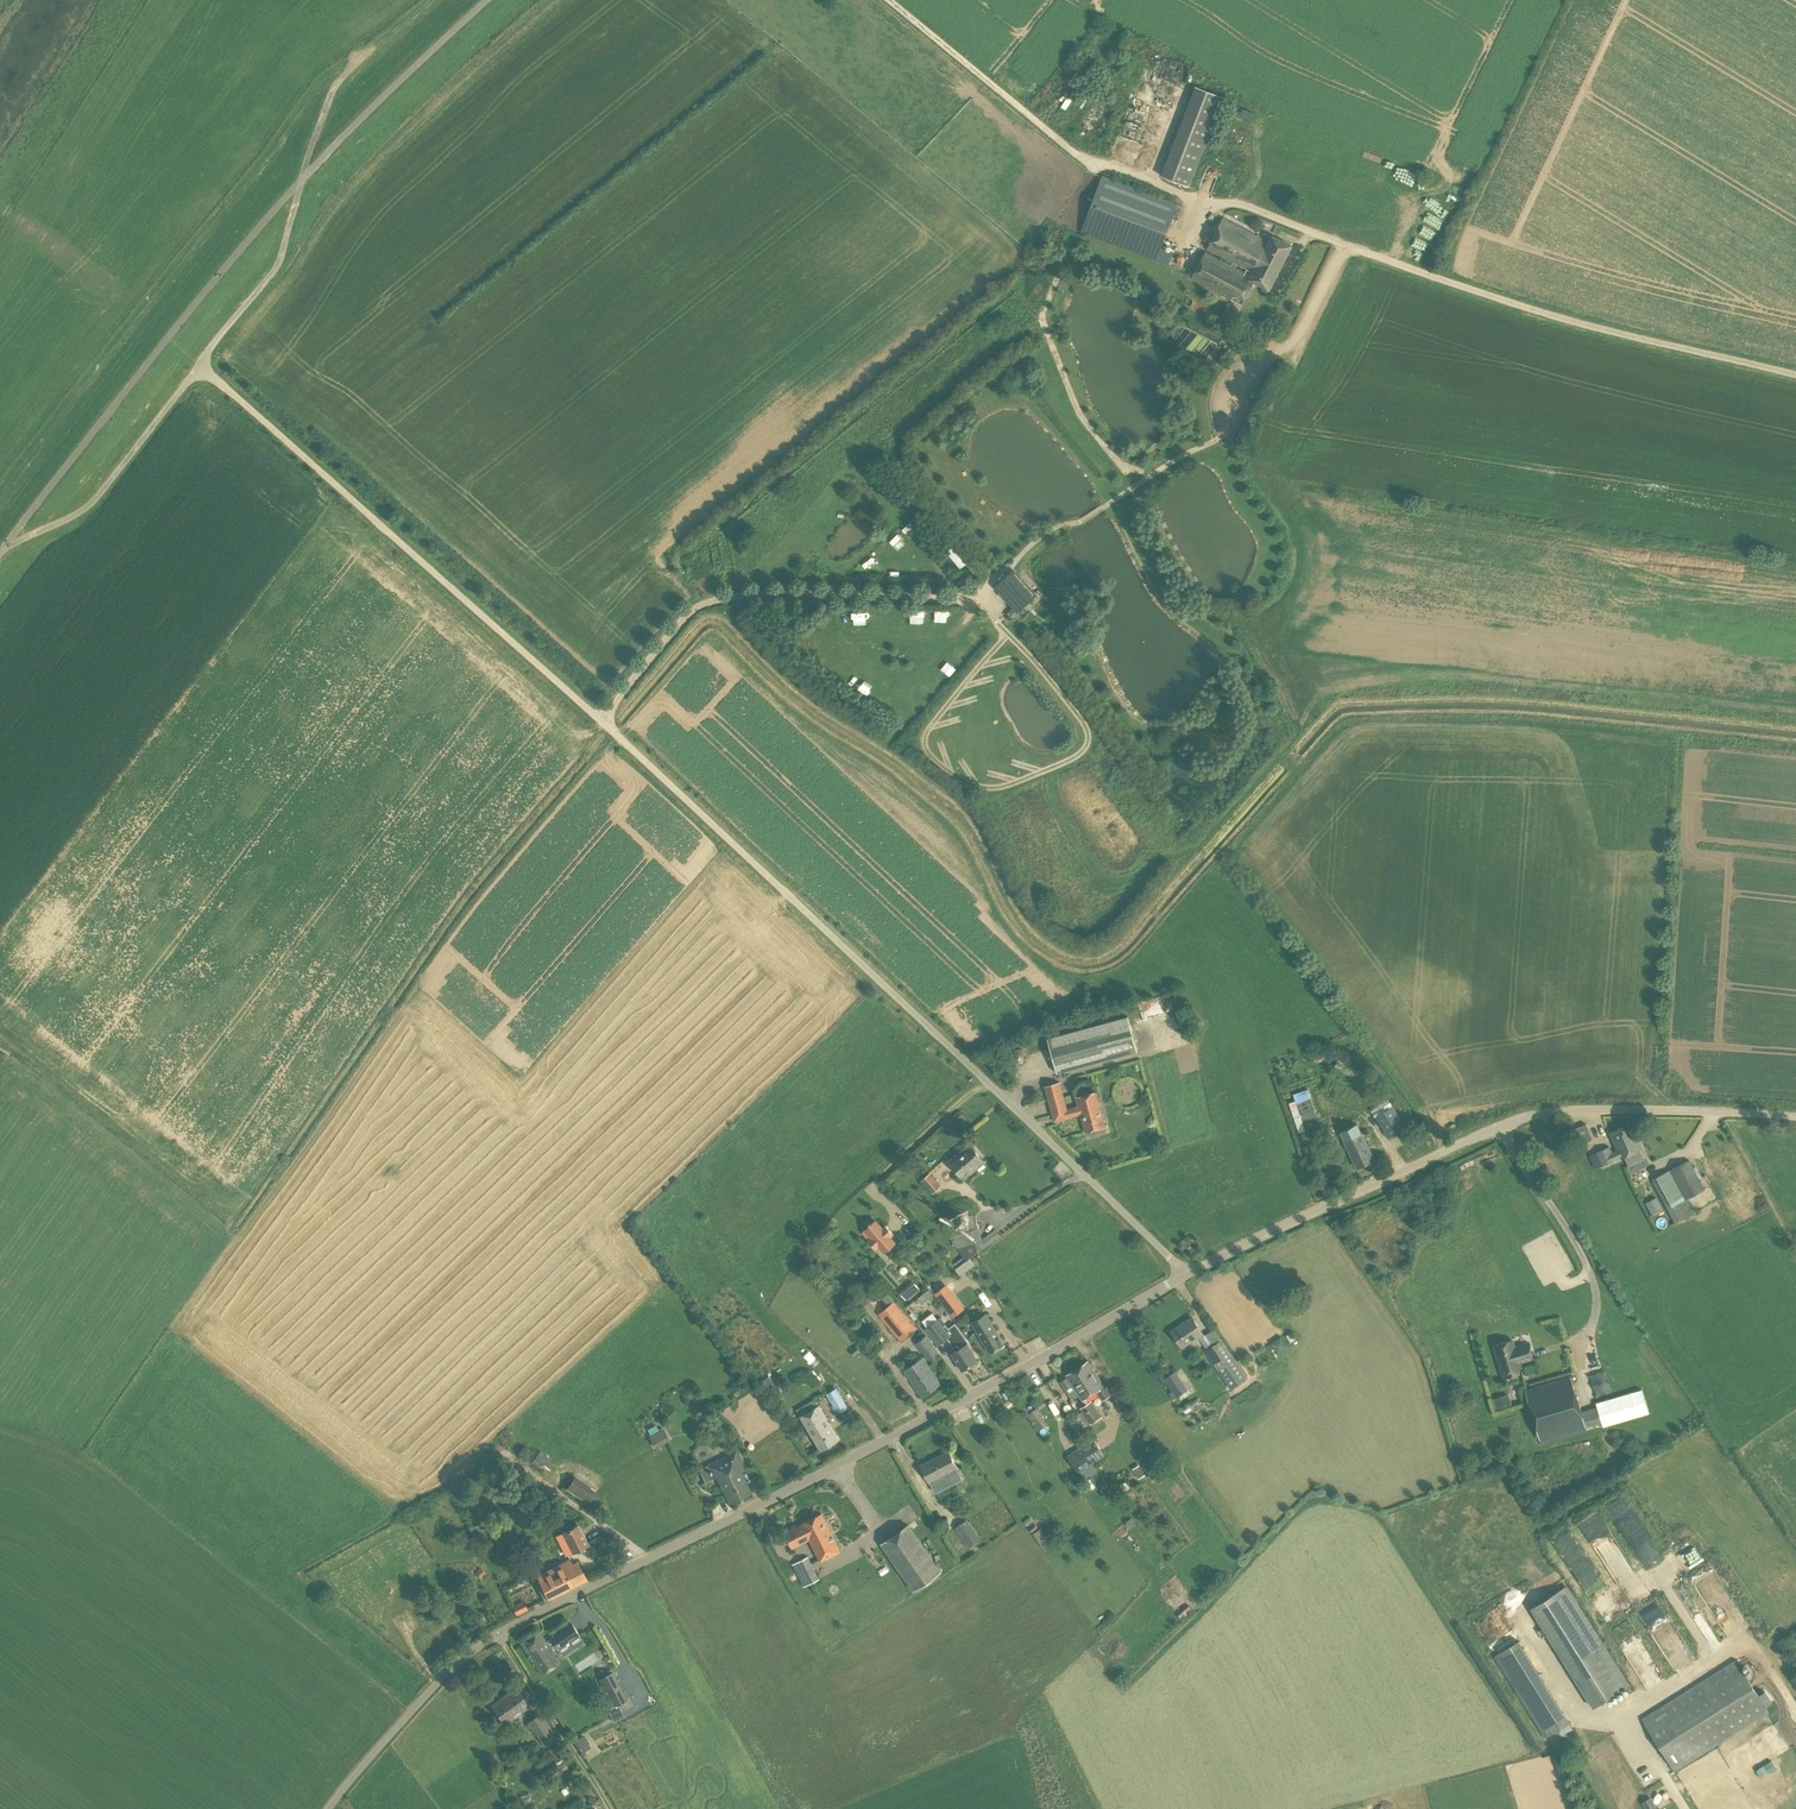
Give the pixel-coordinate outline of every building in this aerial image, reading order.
[(1189,64),(1161,54),(1155,71),(1183,81),(1189,64)] [(1195,81),(1166,172),(1193,181),(1222,90),(1195,81)] [(1135,152),(1142,128),(1157,132),(1162,114),(1139,108),(1130,138),(1122,136),(1119,148),(1135,152)] [(1067,131),(1073,137),(1081,130),(1075,124),(1067,131)] [(1168,264),(1173,252),(1161,248),(1177,204),(1101,175),(1080,230),(1168,264)] [(1253,281),(1269,289),(1292,246),(1272,235),(1269,241),(1223,217),(1206,249),(1233,263),(1231,265),(1205,251),(1191,278),(1241,304),(1253,281)] [(935,539),(924,543),(928,554),(939,551),(935,539)] [(888,568),(889,576),(898,575),(897,568),(888,568)] [(1023,619),(1031,611),(1026,605),(1037,595),(1014,568),(993,587),(1017,612),(1023,619)] [(975,577),(967,569),(961,575),(968,583),(975,577)] [(883,605),(883,614),(899,613),(898,605),(883,605)] [(917,619),(917,605),(907,605),(907,619),(917,619)] [(919,620),(930,619),(929,605),(918,606),(919,620)] [(866,619),(867,607),(854,606),(854,619),(866,619)] [(816,629),(808,636),(817,645),(824,638),(816,629)] [(1057,1071),(1138,1050),(1128,1015),(1048,1037),(1057,1071)] [(1353,1077),(1358,1067),(1339,1058),(1334,1067),(1353,1077)] [(1067,1108),(1060,1081),(1044,1085),(1054,1120),(1080,1113),(1085,1131),(1106,1125),(1096,1090),(1076,1096),(1078,1105),(1067,1108)] [(1389,1136),(1405,1125),(1387,1098),(1370,1110),(1389,1136)] [(961,1113),(957,1117),(962,1123),(966,1119),(961,1113)] [(1617,1149),(1620,1157),(1643,1148),(1632,1123),(1610,1132),(1617,1149)] [(1577,1146),(1593,1139),(1586,1124),(1570,1130),(1577,1146)] [(1356,1166),(1373,1158),(1362,1132),(1344,1140),(1356,1166)] [(1593,1162),(1585,1143),(1577,1146),(1553,1157),(1561,1176),(1593,1162)] [(1620,1157),(1617,1149),(1612,1151),(1609,1145),(1596,1151),(1599,1156),(1600,1156),(1603,1164),(1620,1157)] [(972,1147),(952,1164),(961,1175),(972,1166),(974,1168),(983,1160),(972,1147)] [(1686,1199),(1705,1188),(1689,1159),(1652,1180),(1675,1222),(1689,1215),(1679,1197),(1684,1195),(1686,1199)] [(932,1194),(941,1185),(930,1173),(921,1181),(932,1194)] [(1656,1197),(1645,1203),(1652,1215),(1663,1209),(1656,1197)] [(956,1215),(944,1215),(944,1223),(956,1222),(957,1222),(957,1223),(958,1223),(958,1224),(959,1224),(960,1225),(961,1225),(962,1225),(964,1232),(953,1235),(957,1247),(981,1239),(982,1239),(976,1221),(976,1214),(968,1215),(968,1214),(967,1213),(967,1212),(966,1212),(965,1211),(964,1211),(963,1211),(962,1211),(961,1211),(960,1211),(959,1212),(958,1212),(957,1213),(956,1214),(956,1215)] [(883,1228),(876,1220),(871,1224),(870,1223),(869,1224),(869,1225),(865,1229),(872,1238),(869,1240),(875,1248),(879,1245),(884,1252),(895,1243),(890,1236),(893,1233),(886,1225),(883,1228)] [(981,1239),(957,1247),(965,1260),(984,1246),(982,1239),(981,1239)] [(937,1263),(943,1260),(940,1252),(933,1254),(937,1263)] [(871,1274),(866,1269),(861,1274),(866,1279),(871,1274)] [(904,1288),(899,1292),(906,1300),(908,1298),(919,1289),(919,1288),(914,1282),(906,1290),(904,1288)] [(947,1284),(935,1293),(948,1311),(960,1302),(947,1284)] [(928,1289),(923,1294),(925,1297),(930,1298),(933,1295),(928,1289)] [(982,1299),(972,1304),(977,1313),(987,1308),(982,1299)] [(901,1342),(916,1329),(894,1301),(878,1314),(901,1342)] [(984,1313),(972,1321),(981,1335),(980,1335),(990,1351),(1004,1343),(994,1327),(993,1327),(984,1313)] [(948,1327),(941,1317),(926,1328),(937,1345),(948,1338),(956,1350),(951,1353),(962,1369),(977,1360),(966,1343),(968,1342),(955,1322),(948,1327)] [(1193,1342),(1204,1335),(1192,1317),(1172,1331),(1182,1347),(1192,1340),(1193,1342)] [(1213,1339),(1219,1336),(1215,1327),(1209,1330),(1213,1339)] [(931,1362),(942,1354),(927,1334),(917,1342),(931,1362)] [(1275,1338),(1280,1350),(1290,1345),(1285,1334),(1275,1338)] [(1218,1371),(1235,1359),(1221,1339),(1205,1350),(1218,1371)] [(1515,1346),(1513,1339),(1494,1345),(1502,1373),(1521,1367),(1519,1362),(1533,1358),(1528,1342),(1515,1346)] [(855,1345),(850,1350),(855,1356),(861,1351),(855,1345)] [(924,1397),(942,1383),(923,1358),(904,1372),(924,1397)] [(1088,1375),(1097,1391),(1102,1399),(1110,1394),(1089,1361),(1066,1375),(1067,1377),(1060,1382),(1065,1390),(1072,1385),(1073,1385),(1088,1375)] [(1606,1370),(1587,1372),(1590,1395),(1609,1392),(1606,1370)] [(1082,1401),(1097,1391),(1088,1375),(1073,1385),(1082,1401)] [(1539,1440),(1585,1426),(1570,1376),(1524,1389),(1539,1440)] [(763,1380),(757,1385),(763,1393),(769,1388),(763,1380)] [(1176,1384),(1183,1398),(1192,1393),(1185,1380),(1176,1384)] [(1166,1385),(1158,1388),(1160,1395),(1169,1392),(1166,1385)] [(838,1413),(848,1407),(836,1388),(826,1394),(832,1405),(831,1406),(835,1413),(837,1412),(838,1413)] [(1511,1403),(1508,1394),(1493,1398),(1496,1408),(1511,1403)] [(1090,1424),(1102,1416),(1092,1401),(1080,1408),(1090,1424)] [(820,1449),(838,1439),(818,1405),(800,1416),(820,1449)] [(1048,1423),(1042,1415),(1032,1423),(1038,1431),(1048,1423)] [(659,1431),(656,1425),(647,1429),(650,1435),(654,1444),(668,1437),(663,1428),(659,1431)] [(1067,1455),(1078,1472),(1105,1456),(1094,1439),(1067,1455)] [(929,1481),(957,1468),(949,1452),(921,1465),(929,1481)] [(708,1465),(699,1469),(705,1483),(717,1477),(729,1502),(751,1491),(741,1471),(747,1468),(740,1453),(722,1461),(721,1458),(707,1464),(708,1465)] [(1158,1482),(1169,1473),(1166,1468),(1154,1477),(1158,1482)] [(588,1502),(595,1492),(574,1478),(567,1488),(588,1502)] [(1124,1491),(1130,1487),(1126,1481),(1120,1485),(1124,1491)] [(1595,1535),(1609,1528),(1600,1510),(1586,1518),(1595,1535)] [(801,1523),(809,1539),(820,1560),(841,1550),(822,1513),(801,1523)] [(1659,1518),(1672,1542),(1681,1537),(1668,1513),(1659,1518)] [(1030,1517),(1024,1521),(1027,1526),(1033,1521),(1030,1517)] [(1137,1524),(1132,1517),(1125,1522),(1130,1529),(1137,1524)] [(969,1547),(981,1539),(967,1519),(955,1527),(969,1547)] [(792,1547),(809,1539),(801,1523),(785,1532),(792,1547)] [(478,1524),(468,1527),(474,1540),(486,1536),(483,1527),(480,1528),(478,1524)] [(572,1552),(588,1544),(578,1524),(562,1532),(572,1552)] [(913,1590),(941,1572),(909,1525),(881,1543),(913,1590)] [(1037,1532),(1047,1544),(1053,1539),(1044,1527),(1037,1532)] [(1563,1538),(1582,1574),(1592,1569),(1573,1533),(1563,1538)] [(1691,1541),(1679,1550),(1687,1559),(1698,1551),(1691,1541)] [(819,1579),(808,1556),(791,1565),(789,1559),(781,1563),(791,1582),(806,1575),(810,1583),(819,1579)] [(1685,1565),(1688,1570),(1704,1561),(1701,1556),(1685,1565)] [(573,1563),(570,1558),(555,1565),(558,1570),(539,1580),(536,1582),(544,1598),(547,1597),(548,1597),(586,1578),(578,1561),(573,1563)] [(1593,1706),(1628,1685),(1566,1586),(1532,1607),(1593,1706)] [(1686,1600),(1692,1596),(1685,1586),(1680,1590),(1686,1600)] [(1727,1599),(1731,1609),(1737,1607),(1732,1597),(1727,1599)] [(516,1614),(527,1608),(523,1602),(513,1607),(516,1614)] [(1606,1616),(1617,1611),(1615,1606),(1603,1611),(1606,1616)] [(541,1674),(560,1662),(549,1646),(553,1643),(557,1649),(579,1634),(572,1623),(550,1638),(551,1638),(546,1641),(540,1631),(521,1644),(541,1674)] [(1546,1736),(1570,1721),(1519,1640),(1495,1655),(1546,1736)] [(600,1650),(576,1666),(582,1676),(606,1660),(600,1650)] [(1675,1769),(1768,1711),(1737,1660),(1643,1718),(1675,1769)] [(614,1706),(627,1699),(612,1671),(599,1679),(614,1706)] [(1658,1688),(1660,1681),(1653,1678),(1650,1686),(1658,1688)] [(505,1723),(529,1705),(516,1687),(491,1705),(505,1723)] [(544,1746),(557,1737),(540,1712),(527,1721),(544,1746)] [(1565,1734),(1578,1728),(1574,1722),(1562,1727),(1565,1734)] [(555,1763),(562,1760),(553,1746),(547,1749),(555,1763)] [(1651,1798),(1643,1802),(1647,1808),(1658,1808),(1651,1798)]
